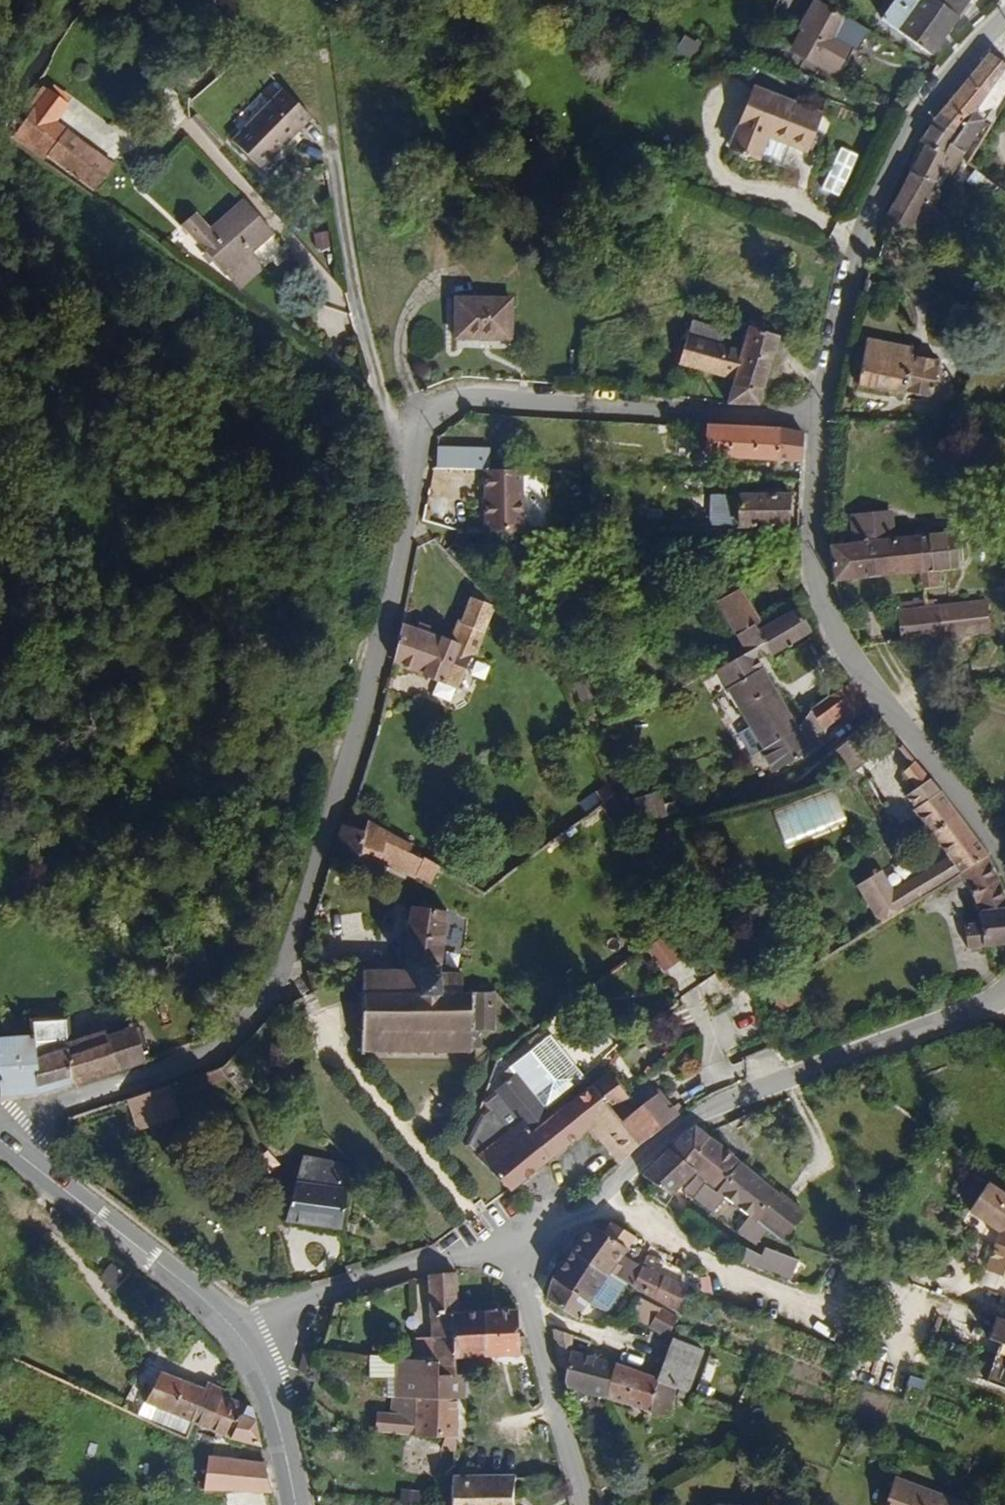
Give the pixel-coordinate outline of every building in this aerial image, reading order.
[(835,30),(847,9),(831,0),(817,0),(794,42),(836,65),(849,39),(835,30)] [(955,9),(940,0),(891,0),(882,15),(933,46),(955,9)] [(955,9),(961,0),(940,0),(955,9)] [(674,56),(693,62),(700,40),(681,34),(674,56)] [(997,40),(988,47),(1004,57),(1004,46),(997,40)] [(953,127),(986,83),(1004,57),(988,47),(933,114),(953,127)] [(1004,70),(1004,57),(986,83),(992,86),(1003,71),(1004,70)] [(1004,80),(1004,70),(1003,71),(992,86),(999,90),(1004,80)] [(808,143),(821,106),(754,80),(735,129),(762,144),(767,129),(808,143)] [(261,171),(306,127),(277,97),(233,141),(261,171)] [(957,143),(947,136),(953,127),(933,114),(918,134),(924,138),(909,164),(928,174),(934,164),(945,169),(957,143)] [(119,172),(90,151),(101,134),(83,119),(52,162),(101,197),(119,172)] [(762,144),(735,129),(730,140),(759,152),(762,144)] [(840,197),(860,154),(842,146),(822,188),(840,197)] [(928,201),(939,180),(928,174),(909,164),(884,214),(903,224),(907,217),(939,234),(947,217),(928,201)] [(254,258),(275,239),(244,207),(217,231),(204,217),(186,233),(229,280),(254,258)] [(312,234),(316,250),(334,246),(330,229),(312,234)] [(241,293),(266,270),(254,258),(229,280),(241,293)] [(496,338),(496,296),(439,295),(439,337),(496,338)] [(759,399),(783,332),(776,328),(780,315),(762,309),(759,309),(753,329),(697,309),(682,357),(737,375),(730,398),(759,399)] [(926,395),(931,359),(906,355),(909,338),(865,334),(858,379),(897,382),(895,391),(926,395)] [(772,452),(773,421),(730,419),(730,423),(709,423),(708,449),(772,452)] [(799,454),(799,428),(773,421),(772,452),(799,454)] [(525,526),(523,465),(484,465),(487,526),(525,526)] [(736,518),(735,484),(710,484),(710,518),(736,518)] [(785,516),(785,484),(735,484),(736,518),(785,516)] [(894,541),(893,517),(850,518),(850,541),(894,541)] [(914,577),(915,541),(894,541),(850,541),(831,540),(835,576),(914,577)] [(956,577),(960,540),(915,541),(914,577),(914,587),(926,587),(926,577),(956,577)] [(459,681),(501,591),(489,585),(497,575),(483,561),(452,635),(401,621),(392,660),(459,681)] [(769,649),(808,627),(796,602),(765,619),(741,578),(717,591),(746,644),(761,635),(765,642),(769,649)] [(994,604),(1004,610),(1004,584),(994,604)] [(932,639),(932,613),(923,611),(923,603),(889,602),(889,641),(932,639)] [(973,641),(974,614),(932,613),(932,639),(973,641)] [(795,722),(753,650),(765,642),(761,635),(746,644),(716,661),(760,744),(789,729),(795,722)] [(815,741),(810,734),(844,715),(847,720),(867,701),(848,679),(821,693),(795,722),(789,729),(760,744),(773,769),(810,750),(808,746),(815,741)] [(872,749),(859,731),(834,752),(847,769),(872,749)] [(988,851),(946,794),(916,757),(905,767),(923,783),(912,792),(921,803),(919,806),(951,850),(943,855),(946,860),(929,874),(938,885),(963,868),(988,851)] [(834,789),(776,825),(794,857),(856,821),(834,789)] [(381,867),(389,838),(341,821),(334,846),(362,852),(361,861),(381,867)] [(988,851),(963,868),(987,911),(989,919),(972,923),(977,945),(1004,942),(1004,884),(988,851)] [(886,921),(938,885),(929,874),(946,860),(943,855),(897,888),(885,869),(862,884),(886,921)] [(442,958),(443,904),(415,902),(408,968),(423,968),(424,958),(442,958)] [(683,952),(668,931),(652,943),(667,964),(683,952)] [(494,1027),(493,986),(463,986),(463,970),(442,970),(442,958),(424,958),(423,968),(408,968),(360,968),(360,1048),(469,1046),(469,1028),(494,1027)] [(690,1003),(702,997),(703,1000),(723,990),(716,976),(684,992),(690,1003)] [(9,1011),(0,1009),(0,1033),(12,1032),(9,1011)] [(133,1040),(111,1046),(109,1041),(94,1045),(89,1013),(36,1026),(36,1036),(1,1040),(0,1040),(0,1090),(0,1094),(49,1092),(138,1063),(133,1040)] [(559,1098),(597,1065),(568,1029),(500,1084),(504,1089),(492,1100),(500,1110),(491,1117),(480,1142),(487,1152),(533,1115),(545,1105),(556,1115),(567,1108),(563,1103),(559,1098)] [(286,1079),(290,1053),(272,1051),(268,1077),(286,1079)] [(563,1103),(602,1072),(597,1065),(559,1098),(563,1103)] [(638,1085),(618,1065),(600,1081),(620,1101),(623,1099),(638,1085)] [(517,1190),(598,1120),(609,1132),(634,1112),(631,1108),(623,1099),(620,1101),(600,1081),(567,1108),(556,1115),(544,1126),(533,1115),(487,1152),(517,1190)] [(649,1136),(684,1109),(661,1083),(638,1102),(642,1105),(634,1112),(609,1132),(629,1155),(649,1136)] [(177,1118),(167,1086),(126,1099),(136,1130),(177,1118)] [(634,1112),(642,1105),(638,1102),(631,1108),(634,1112)] [(544,1126),(556,1115),(545,1105),(533,1115),(544,1126)] [(687,1172),(713,1139),(695,1124),(642,1174),(656,1186),(670,1197),(685,1177),(683,1176),(687,1172)] [(715,1194),(741,1161),(713,1139),(687,1172),(715,1194)] [(342,1221),(353,1173),(349,1172),(351,1159),(279,1144),(273,1179),(262,1178),(258,1197),(269,1199),(267,1210),(342,1221)] [(1004,1241),(1004,1206),(1004,1202),(1004,1189),(968,1160),(946,1190),(968,1206),(972,1200),(981,1209),(977,1213),(971,1231),(966,1244),(964,1252),(997,1264),(1004,1241)] [(778,1192),(741,1161),(715,1194),(687,1172),(683,1176),(685,1177),(689,1181),(690,1182),(687,1192),(714,1211),(723,1200),(746,1218),(737,1229),(755,1240),(763,1230),(754,1223),(778,1192)] [(781,1245),(831,1181),(804,1161),(778,1192),(754,1223),(763,1230),(781,1245)] [(664,1205),(670,1197),(656,1186),(649,1196),(664,1205)] [(981,1209),(972,1200),(968,1206),(977,1213),(981,1209)] [(626,1252),(630,1245),(635,1248),(639,1242),(609,1224),(601,1235),(586,1226),(574,1245),(619,1271),(629,1254),(626,1252)] [(966,1244),(971,1231),(964,1230),(961,1243),(966,1244)] [(619,1271),(574,1245),(554,1277),(591,1300),(611,1313),(626,1290),(621,1286),(628,1276),(619,1271)] [(103,1273),(114,1261),(95,1248),(85,1260),(103,1273)] [(781,1270),(784,1261),(766,1253),(762,1260),(781,1270)] [(685,1282),(642,1261),(641,1262),(629,1254),(619,1271),(628,1276),(632,1279),(685,1312),(697,1290),(685,1282)] [(817,1272),(785,1258),(784,1261),(781,1270),(811,1288),(817,1272)] [(781,1270),(762,1260),(760,1264),(779,1275),(781,1270)] [(779,1275),(760,1264),(757,1272),(777,1280),(779,1275)] [(121,1286),(131,1274),(120,1266),(111,1277),(121,1286)] [(811,1288),(781,1270),(779,1275),(810,1290),(811,1288)] [(488,1350),(486,1309),(460,1309),(459,1271),(432,1274),(431,1323),(430,1356),(458,1359),(459,1351),(488,1350)] [(626,1290),(632,1279),(628,1276),(621,1286),(626,1290)] [(591,1300),(554,1277),(552,1282),(549,1298),(579,1319),(591,1300)] [(654,1323),(664,1306),(645,1296),(635,1314),(654,1323)] [(672,1333),(683,1315),(664,1306),(654,1323),(653,1325),(672,1333)] [(522,1349),(519,1308),(486,1309),(488,1350),(522,1349)] [(998,1311),(982,1350),(1004,1358),(1004,1314),(998,1311)] [(430,1356),(431,1323),(415,1323),(415,1353),(430,1356)] [(616,1400),(624,1366),(577,1352),(581,1334),(553,1327),(558,1366),(569,1370),(565,1386),(616,1400)] [(691,1391),(706,1348),(676,1339),(662,1378),(682,1387),(691,1391)] [(325,1367),(332,1351),(322,1347),(315,1363),(325,1367)] [(982,1350),(978,1360),(1004,1371),(1004,1358),(982,1350)] [(466,1390),(466,1370),(459,1370),(458,1359),(430,1356),(415,1353),(394,1351),(395,1394),(392,1394),(392,1416),(377,1415),(375,1431),(420,1436),(421,1397),(459,1397),(459,1391),(466,1390)] [(978,1360),(973,1373),(1004,1386),(1004,1371),(978,1360)] [(657,1394),(662,1378),(624,1366),(616,1400),(652,1408),(657,1394)] [(932,1383),(916,1377),(888,1366),(881,1383),(925,1401),(932,1383)] [(203,1424),(211,1401),(222,1405),(224,1399),(226,1393),(215,1390),(213,1394),(173,1380),(162,1409),(175,1414),(203,1424)] [(689,1400),(692,1392),(691,1391),(682,1387),(679,1396),(689,1400)] [(669,1418),(675,1401),(657,1394),(652,1408),(651,1413),(669,1418)] [(459,1436),(459,1397),(421,1397),(420,1436),(423,1436),(459,1436)] [(265,1448),(256,1410),(224,1399),(222,1405),(211,1401),(203,1424),(265,1448)] [(198,1437),(203,1424),(175,1414),(170,1426),(198,1437)] [(459,1457),(459,1436),(423,1436),(423,1471),(449,1472),(459,1457)] [(273,1492),(267,1461),(213,1454),(211,1491),(244,1488),(273,1492)] [(520,1478),(458,1475),(457,1504),(519,1504),(520,1478)] [(901,1480),(891,1504),(962,1504),(901,1480)] [(400,1501),(422,1503),(423,1489),(401,1488),(400,1501)]
